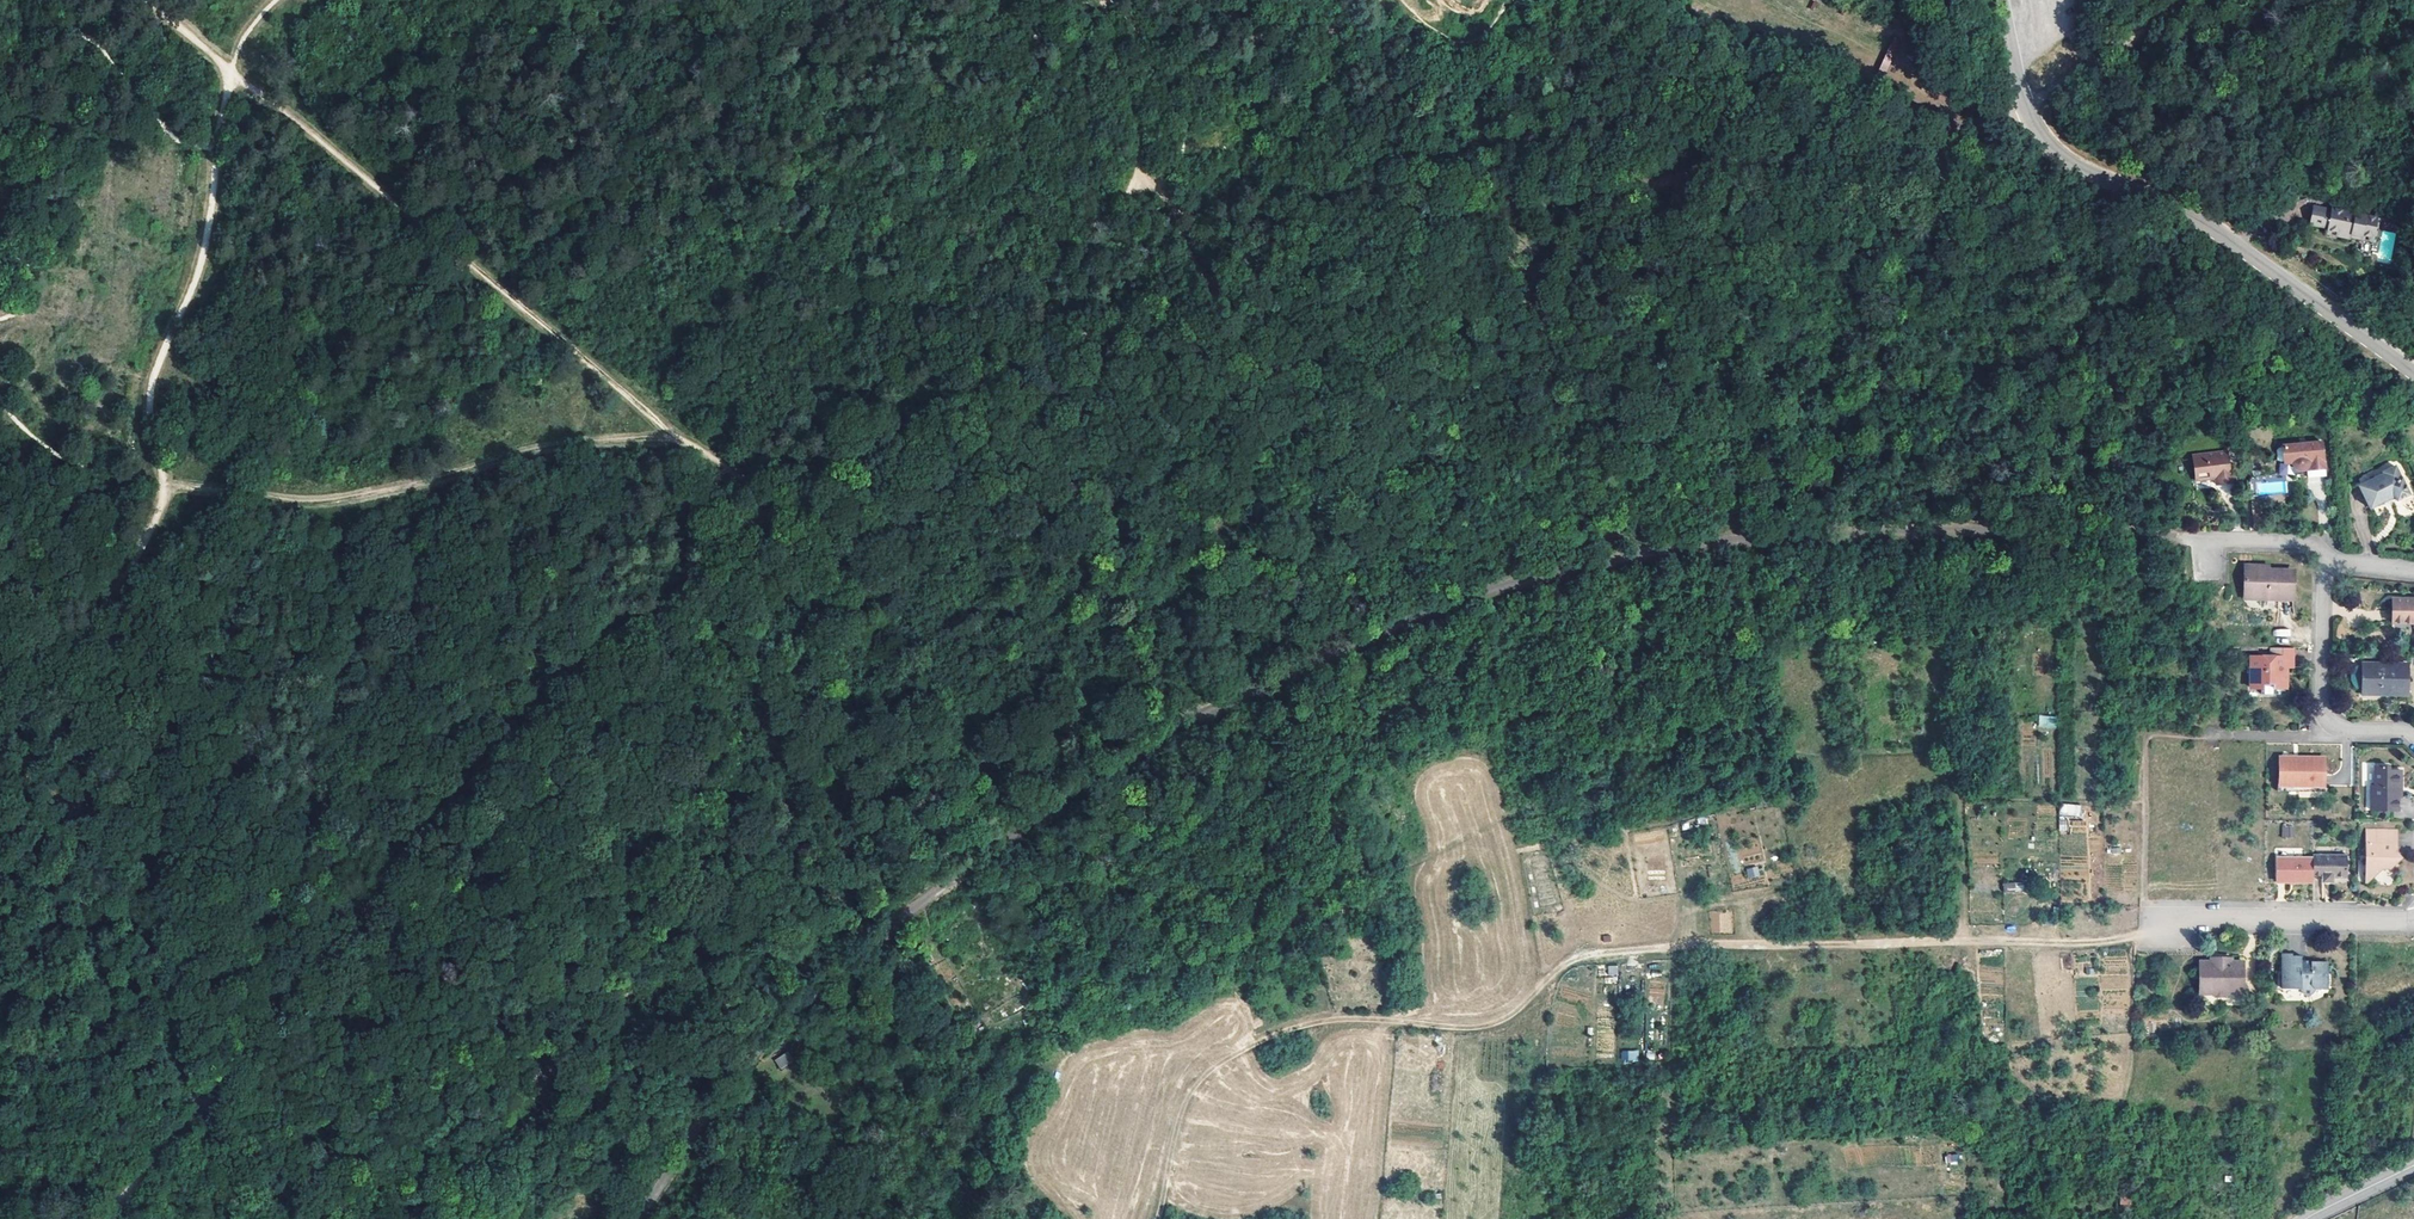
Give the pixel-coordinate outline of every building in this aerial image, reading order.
[(1889,43),(1881,69),(1902,75),(1910,49),(1889,43)] [(2334,209),(2317,204),(2312,221),(2330,226),(2330,228),(2342,231),(2341,234),(2351,237),(2352,234),(2363,237),(2363,235),(2375,238),(2375,237),(2377,238),(2379,231),(2377,230),(2379,219),(2334,207),(2334,209)] [(2383,230),(2376,259),(2389,263),(2397,233),(2383,230)] [(2329,477),(2325,442),(2285,446),(2287,462),(2296,461),(2296,463),(2296,465),(2297,466),(2298,468),(2300,470),(2301,471),(2302,471),(2303,471),(2304,471),(2305,471),(2307,471),(2308,471),(2310,470),(2311,478),(2329,477)] [(2229,451),(2195,455),(2198,480),(2217,478),(2218,486),(2225,495),(2239,492),(2236,464),(2230,465),(2229,451)] [(2251,494),(2287,493),(2287,464),(2279,464),(2279,474),(2251,475),(2251,494)] [(2408,493),(2394,464),(2382,471),(2383,472),(2358,484),(2369,507),(2394,495),(2396,499),(2408,493)] [(2264,566),(2247,566),(2246,598),(2294,599),(2295,570),(2264,570),(2264,566)] [(2396,599),(2396,623),(2413,623),(2413,599),(2396,599)] [(2289,637),(2290,630),(2274,627),(2273,635),(2289,637)] [(2295,667),(2295,648),(2273,648),(2273,657),(2253,656),(2252,688),(2262,688),(2262,694),(2277,694),(2278,688),(2288,689),(2289,667),(2295,667)] [(2411,664),(2364,664),(2365,667),(2359,667),(2357,670),(2355,672),(2354,675),(2354,680),(2355,683),(2356,686),(2359,689),(2364,689),(2364,695),(2385,695),(2385,692),(2391,692),(2391,695),(2410,695),(2411,664)] [(2301,714),(2301,726),(2312,726),(2312,714),(2301,714)] [(2038,715),(2038,728),(2056,728),(2056,716),(2038,715)] [(2326,758),(2301,758),(2301,761),(2283,761),(2282,785),(2314,786),(2326,786),(2326,758)] [(2391,766),(2377,766),(2378,786),(2373,786),(2373,798),(2369,798),(2369,811),(2400,811),(2400,798),(2398,798),(2398,787),(2404,788),(2403,770),(2391,770),(2391,766)] [(2060,803),(2059,815),(2080,817),(2081,805),(2060,803)] [(2295,828),(2287,828),(2287,836),(2295,836),(2295,828)] [(2369,877),(2376,877),(2385,869),(2393,869),(2404,858),(2397,851),(2397,845),(2399,846),(2399,831),(2369,831),(2369,877)] [(2324,881),(2335,881),(2335,879),(2349,880),(2349,857),(2315,857),(2315,859),(2315,876),(2324,876),(2324,881)] [(2291,883),(2315,883),(2315,876),(2315,859),(2278,858),(2277,881),(2291,881),(2291,883)] [(1747,879),(1760,876),(1758,866),(1745,869),(1747,879)] [(2023,891),(2023,882),(2002,883),(2003,892),(2023,891)] [(1732,933),(1732,910),(1710,911),(1710,933),(1732,933)] [(2330,991),(2330,978),(2327,975),(2330,971),(2330,963),(2314,963),(2314,966),(2304,966),(2304,963),(2304,957),(2295,957),(2295,955),(2285,955),(2285,991),(2304,991),(2311,999),(2318,991),(2330,991)] [(2234,960),(2220,960),(2220,964),(2214,965),(2202,964),(2202,996),(2246,996),(2247,964),(2234,964),(2234,960)] [(1618,975),(1618,965),(1608,965),(1608,975),(1618,975)] [(1621,1051),(1622,1062),(1639,1061),(1638,1050),(1621,1051)] [(780,1069),(793,1061),(788,1052),(774,1060),(780,1069)] [(1958,1163),(1958,1154),(1945,1155),(1946,1164),(1958,1163)] [(2140,1193),(2129,1191),(2128,1206),(2139,1207),(2140,1193)]
